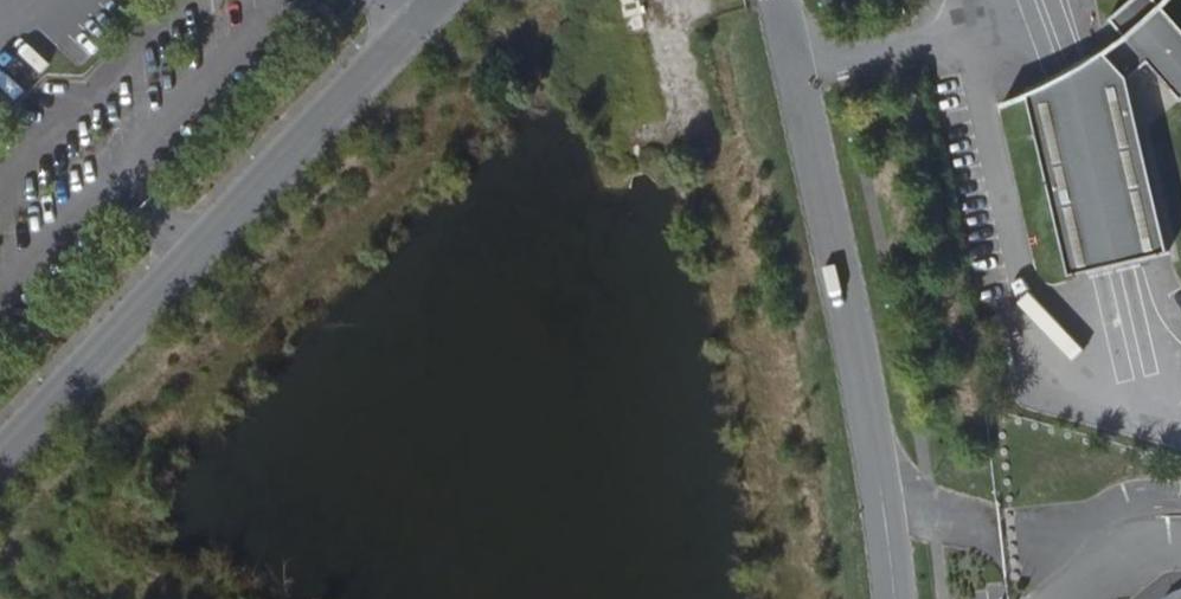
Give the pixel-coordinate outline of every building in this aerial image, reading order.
[(1129,77),(1147,61),(1180,100),(1180,27),(1157,0),(1128,0),(1108,17),(1124,36),(1120,40),(1096,56),(1072,71),(1046,84),(1028,93),(1071,273),(1169,250),(1129,77)]
